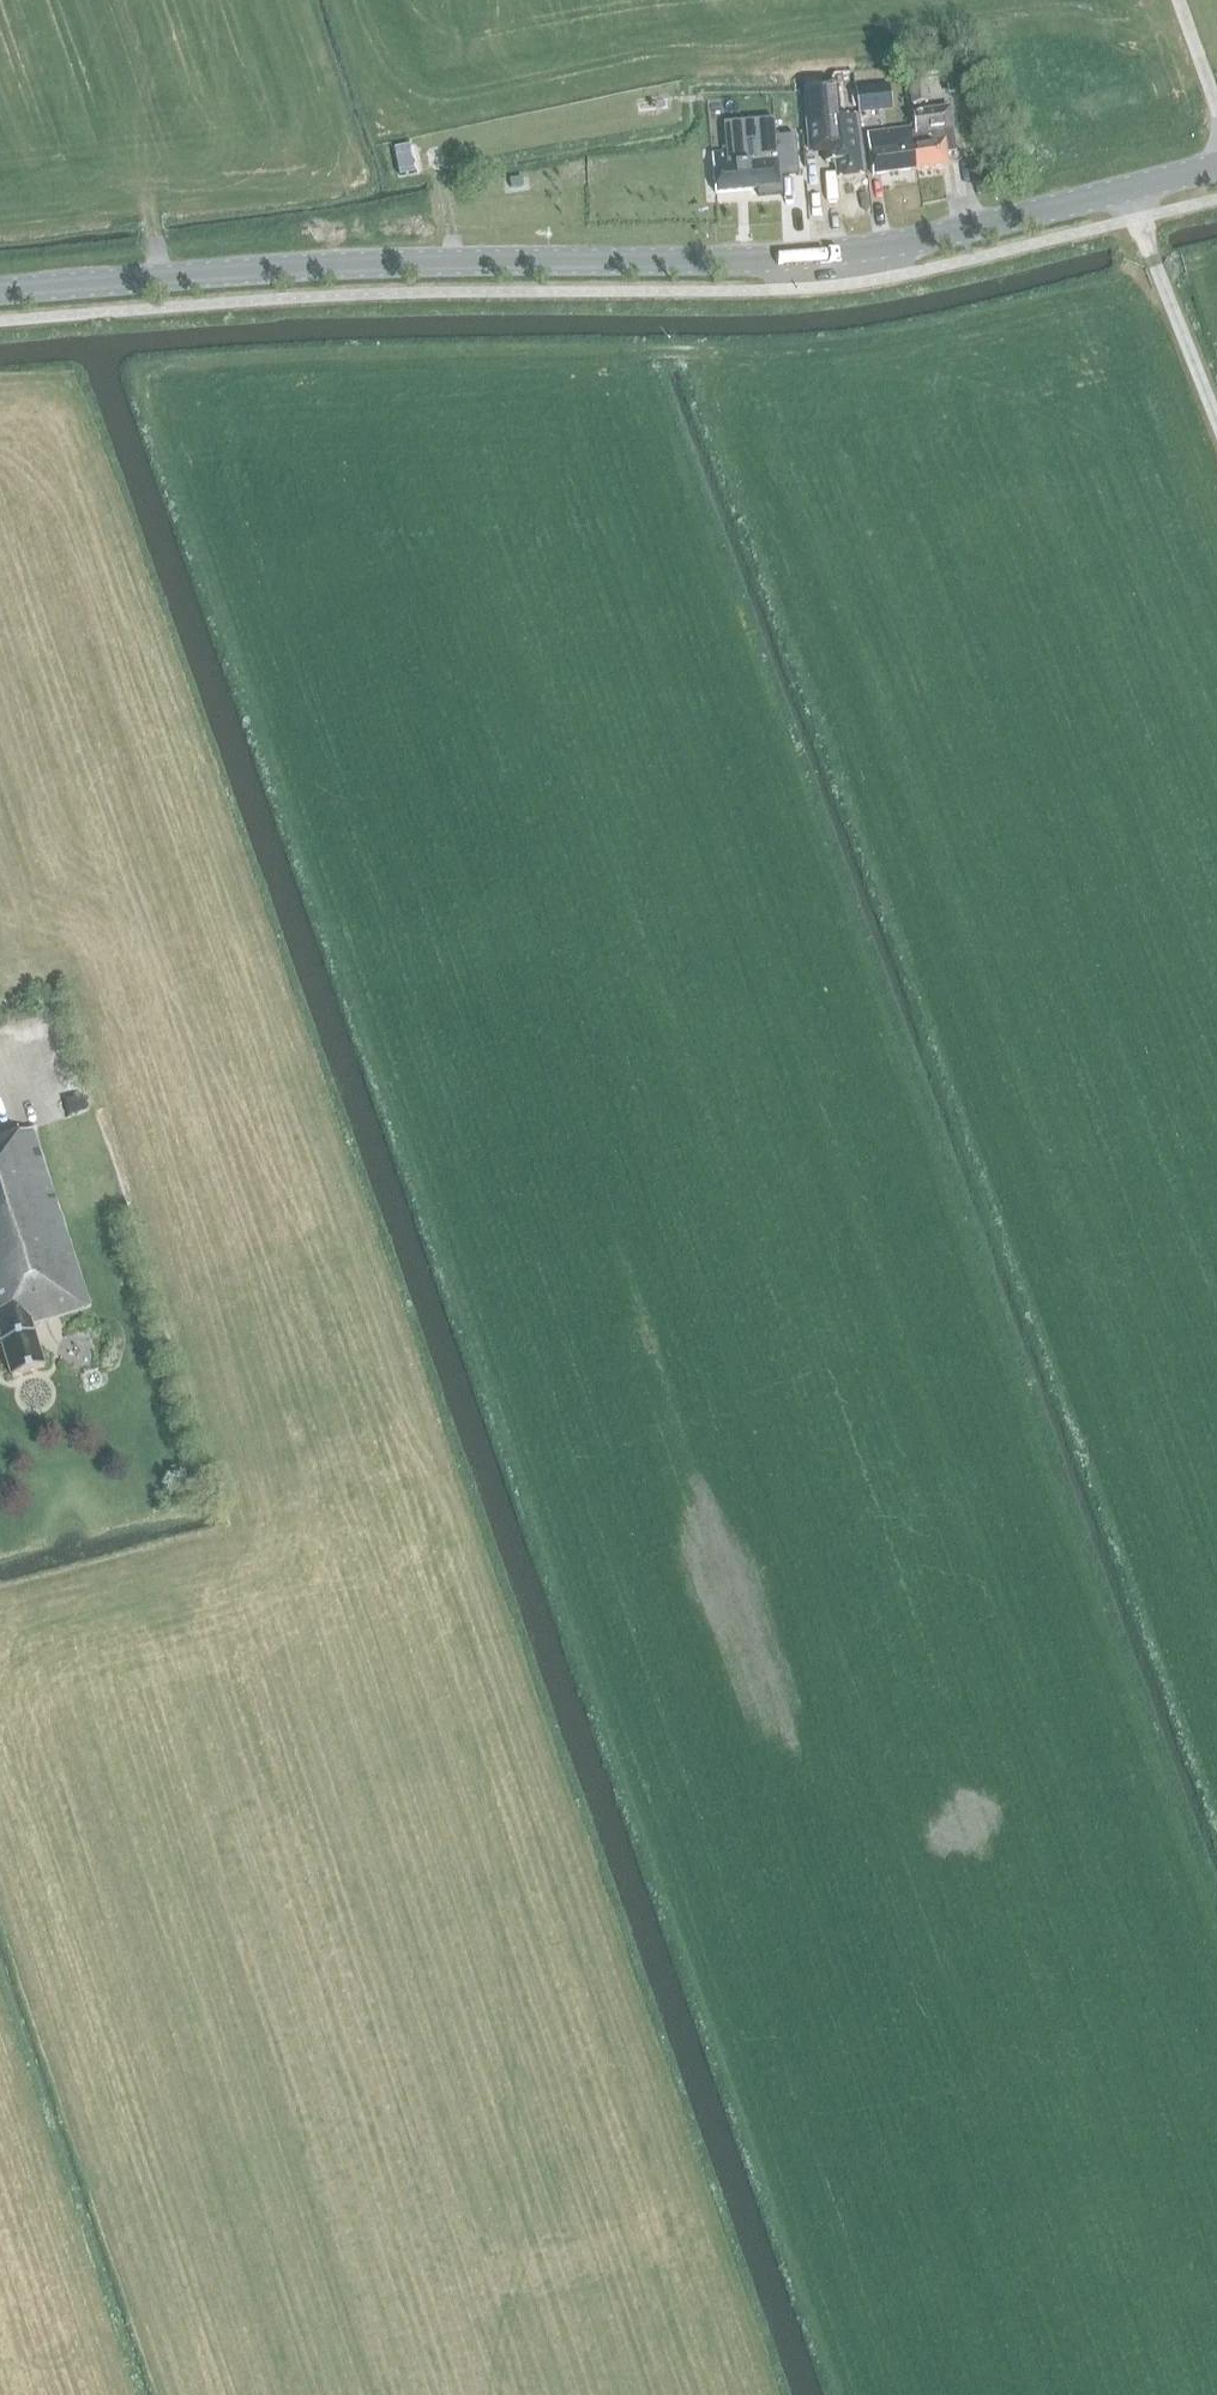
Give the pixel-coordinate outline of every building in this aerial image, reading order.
[(912,105),(928,103),(925,82),(909,84),(912,105)] [(836,86),(803,89),(808,149),(823,148),(820,121),(839,119),(836,86)] [(890,108),(888,86),(850,89),(852,111),(890,108)] [(910,128),(916,167),(948,162),(946,151),(954,150),(948,105),(908,111),(910,128)] [(861,174),(854,117),(839,119),(820,121),(823,148),(824,160),(834,159),(836,177),(861,174)] [(725,155),(711,156),(714,194),(757,190),(757,197),(782,195),(780,178),(802,176),(802,174),(798,174),(795,137),(775,139),(773,120),(723,125),(723,127),(726,127),(727,146),(725,146),(725,155)] [(916,167),(910,128),(867,134),(872,173),(916,167)] [(35,1131),(0,1142),(0,1353),(8,1380),(43,1369),(29,1327),(90,1308),(35,1131)]
